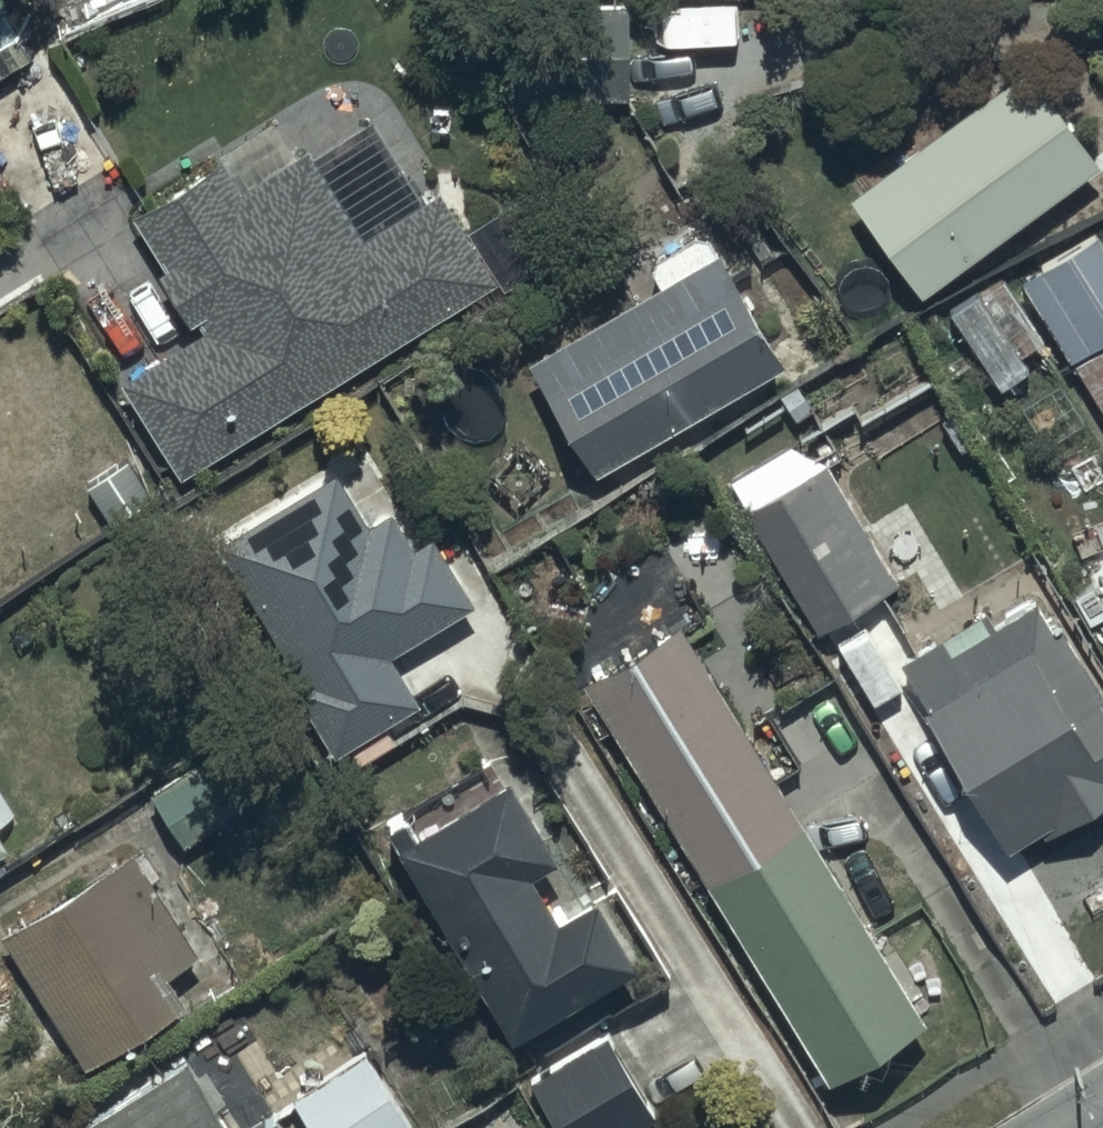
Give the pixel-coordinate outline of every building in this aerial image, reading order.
[(33,43),(7,0),(0,0),(0,63),(33,43)] [(525,80),(634,76),(631,0),(522,0),(525,80)] [(1102,146),(1034,53),(855,182),(924,276),(1102,146)] [(542,175),(470,215),(450,178),(366,224),(315,132),(239,174),(225,149),(132,201),(198,319),(124,360),(186,466),(502,270),(573,230),(542,175)] [(660,274),(533,343),(597,461),(793,355),(715,211),(646,248),(660,274)] [(1028,264),(1074,341),(1102,324),(1102,223),(1099,217),(1028,264)] [(983,306),(960,318),(980,358),(1001,348),(1008,364),(1044,346),(1022,303),(989,319),(983,306)] [(1082,347),(1102,385),(1102,335),(1082,347)] [(791,438),(720,478),(737,506),(751,497),(824,614),(897,569),(829,451),(791,438)] [(344,457),(228,530),(343,733),(421,688),(394,641),(479,593),(435,517),(413,530),(395,498),(375,510),(344,457)] [(909,652),(1018,832),(1102,779),(1102,678),(1044,582),(999,609),(989,594),(905,646),(909,652)] [(685,607),(592,663),(833,1061),(926,1004),(685,607)] [(227,729),(149,778),(186,838),(264,789),(227,729)] [(513,743),(394,819),(515,1023),(646,945),(602,871),(562,894),(535,850),(566,832),(513,743)] [(12,827),(0,809),(0,835),(12,827)] [(137,832),(1,913),(88,1059),(197,993),(173,953),(200,937),(137,832)] [(537,1067),(573,1127),(613,1127),(656,1103),(609,1024),(537,1067)] [(37,1127),(304,1127),(284,1093),(249,1113),(201,1030),(37,1127)] [(296,1081),(324,1127),(407,1127),(418,1122),(368,1038),(296,1081)]
